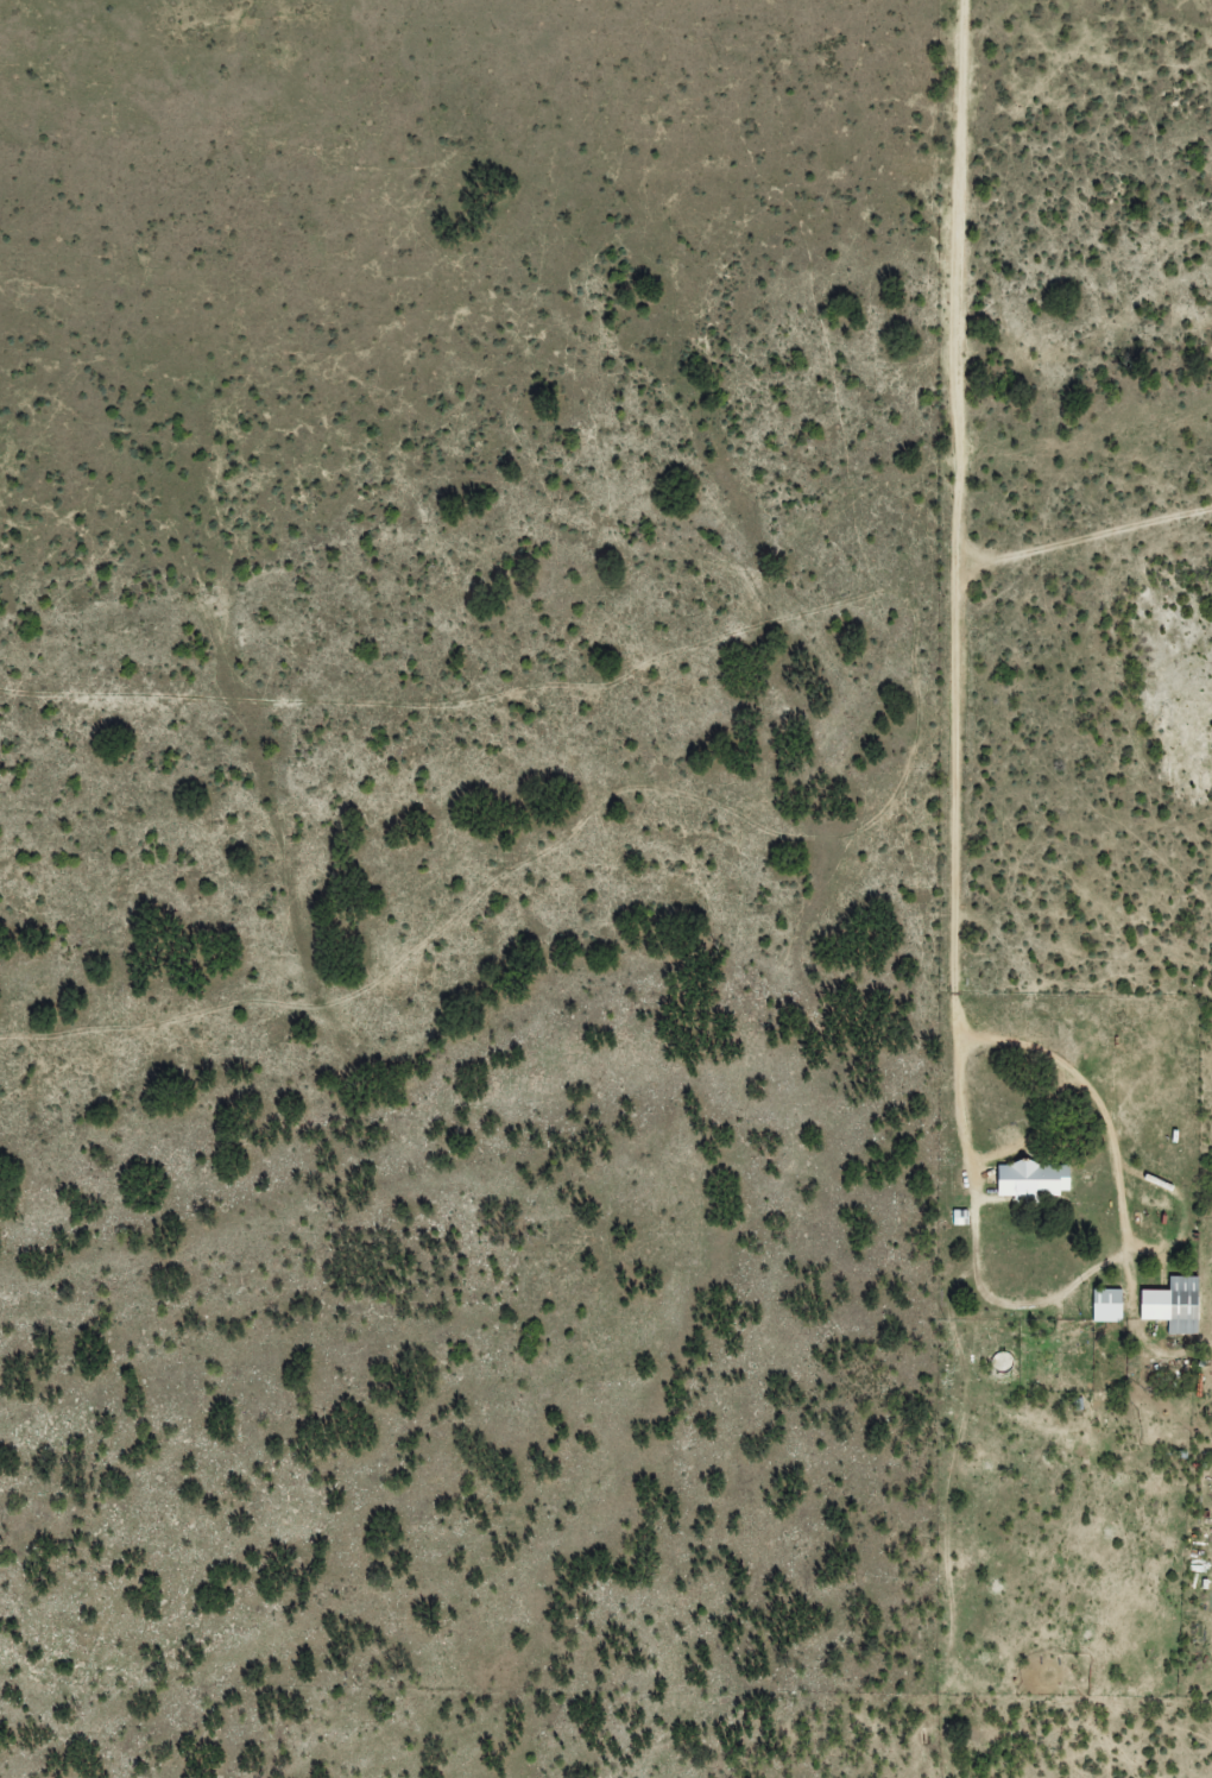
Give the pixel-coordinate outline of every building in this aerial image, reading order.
[(994,1174),(995,1194),(1069,1193),(1068,1159),(1020,1160),(1020,1173),(994,1174)] [(1138,1319),(1166,1319),(1166,1333),(1197,1333),(1198,1275),(1167,1275),(1167,1289),(1138,1289),(1138,1319)] [(1121,1321),(1121,1288),(1092,1288),(1092,1321),(1121,1321)]
